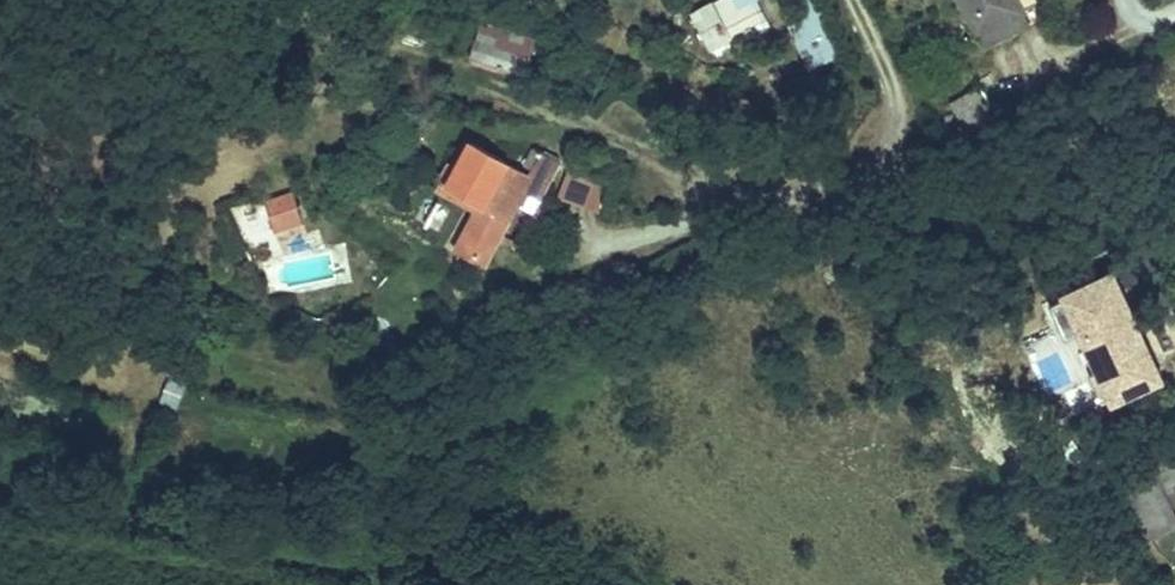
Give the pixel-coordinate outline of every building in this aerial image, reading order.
[(538,3),(531,0),(482,0),(475,17),(525,36),(538,3)] [(693,8),(705,37),(727,28),(716,0),(711,0),(693,8)] [(766,12),(760,0),(721,0),(734,27),(766,12)] [(808,37),(817,62),(836,55),(815,0),(789,0),(804,38),(808,37)] [(973,14),(975,13),(981,26),(1010,12),(1004,0),(966,0),(973,14)] [(1023,0),(1004,0),(1010,12),(1025,5),(1023,0)] [(949,99),(964,132),(998,117),(983,84),(949,99)] [(538,159),(558,125),(533,111),(524,126),(531,130),(527,137),(472,104),(455,132),(448,144),(482,164),(477,172),(457,206),(483,221),(498,196),(517,207),(536,176),(514,163),(518,156),(522,159),(526,152),(538,159)] [(482,164),(448,144),(455,132),(450,129),(438,149),(477,172),(482,164)] [(1110,403),(1168,377),(1118,264),(1060,289),(1110,403)] [(169,373),(159,401),(176,407),(186,380),(169,373)] [(1125,479),(1152,537),(1174,527),(1174,457),(1125,479)]
